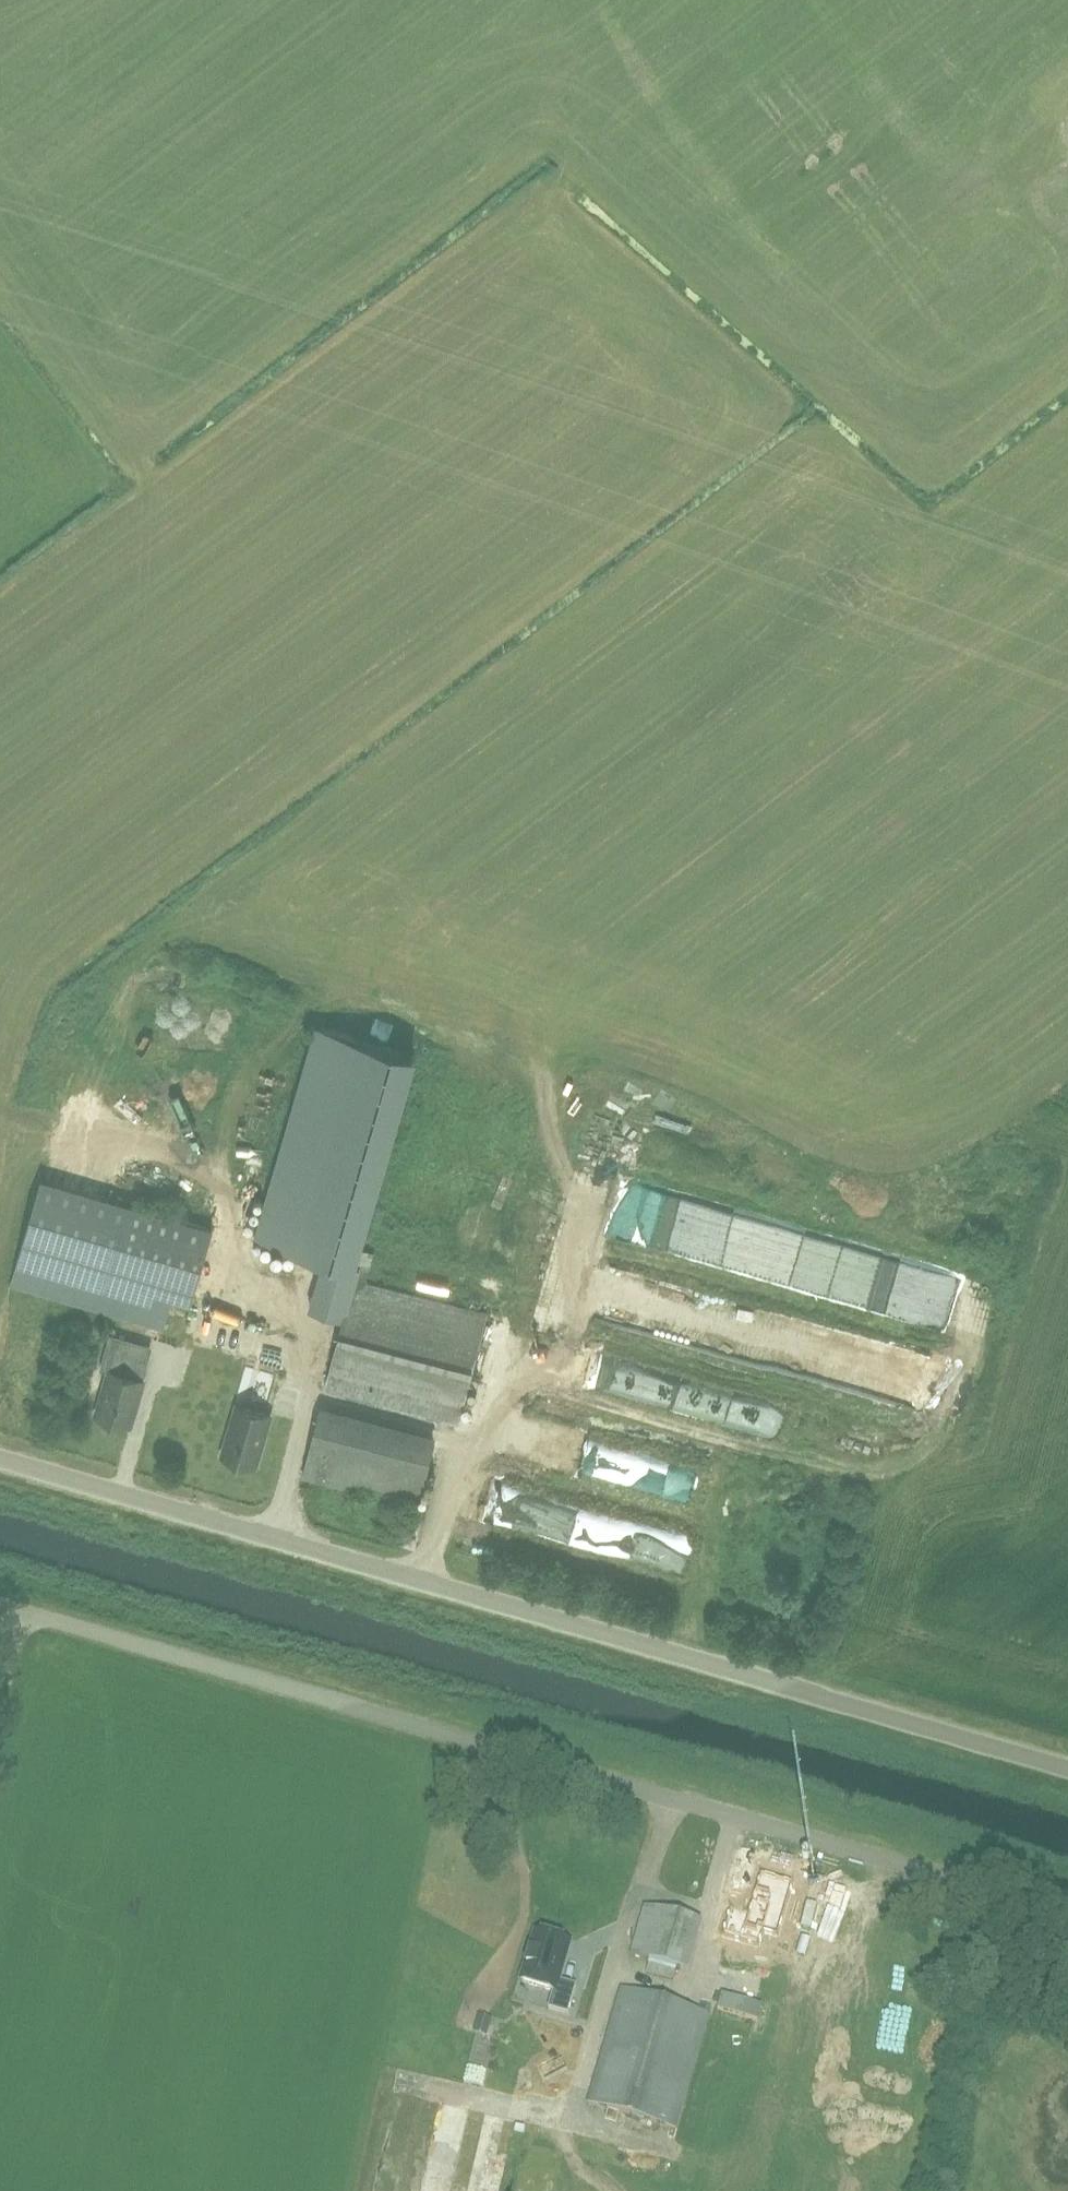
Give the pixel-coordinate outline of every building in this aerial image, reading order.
[(418,1053),(316,1024),(254,1237),(327,1258),(312,1308),(342,1317),(418,1053)] [(475,1154),(476,1133),(458,1133),(458,1153),(475,1154)] [(85,1307),(168,1324),(175,1288),(189,1291),(200,1240),(122,1224),(119,1237),(108,1235),(104,1253),(87,1249),(79,1289),(88,1291),(85,1307)] [(892,1256),(892,1306),(900,1306),(901,1256),(892,1256)] [(326,1385),(459,1419),(487,1312),(371,1282),(366,1309),(352,1306),(349,1316),(345,1315),(326,1385)] [(97,1415),(131,1425),(144,1380),(143,1379),(148,1360),(107,1348),(101,1368),(110,1371),(97,1415)] [(271,1414),(237,1404),(223,1454),(256,1464),(271,1414)] [(419,1506),(435,1445),(319,1415),(303,1475),(419,1506)] [(730,1905),(721,1935),(759,1946),(763,1931),(778,1935),(794,1881),(761,1871),(749,1911),(730,1905)] [(548,2008),(568,2014),(577,1985),(558,1980),(569,1943),(536,1933),(522,1981),(554,1991),(548,2008)] [(680,1976),(680,1954),(653,1953),(653,1975),(680,1976)] [(588,2101),(677,2127),(710,2015),(621,1988),(588,2101)] [(487,2036),(492,2019),(479,2015),(474,2032),(487,2036)] [(561,2056),(555,2059),(555,2066),(558,2072),(567,2067),(561,2056)]
